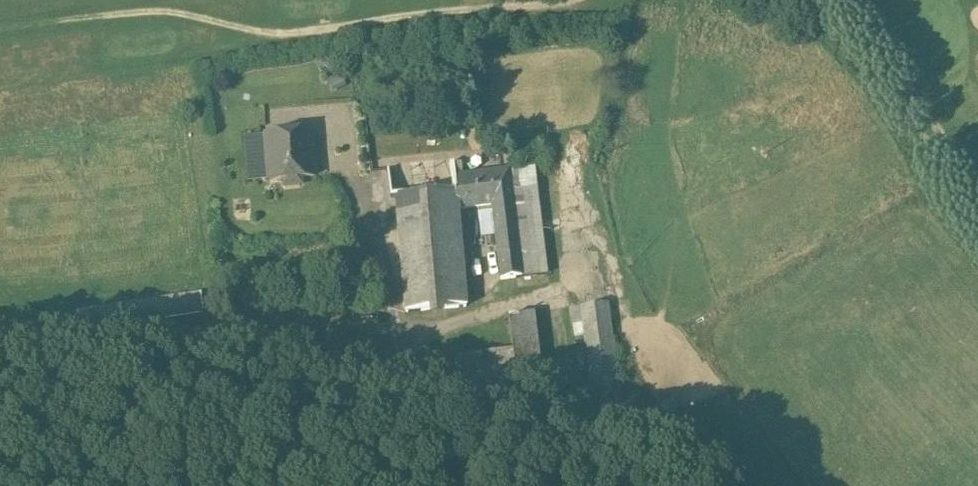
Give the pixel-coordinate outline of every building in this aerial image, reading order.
[(310,132),(266,135),(267,136),(270,179),(270,180),(283,179),(284,184),(286,186),(300,185),(302,183),(301,177),(314,176),(310,132)] [(267,136),(246,138),(250,181),(270,179),(267,136)] [(509,170),(461,176),(460,167),(453,168),(455,192),(456,208),(458,208),(493,203),(512,201),(509,170)] [(534,167),(509,170),(512,201),(522,276),(547,273),(540,211),(534,167)] [(437,192),(397,196),(406,311),(466,306),(458,208),(456,208),(455,192),(437,193),(437,192)] [(512,201),(493,203),(502,279),(522,276),(512,201)] [(121,305),(88,311),(88,310),(79,311),(82,355),(83,357),(138,357),(135,330),(134,330),(133,324),(204,314),(201,293),(120,305),(121,305)] [(607,302),(581,306),(583,322),(595,405),(620,402),(607,302)] [(581,306),(571,307),(573,324),(583,322),(581,306)] [(533,313),(509,316),(513,349),(517,384),(541,381),(533,313)] [(81,337),(73,338),(73,345),(74,355),(74,356),(82,355),(81,337)] [(73,345),(52,346),(53,357),(74,355),(73,345)] [(513,349),(494,351),(494,354),(454,359),(459,392),(517,384),(513,349)]
